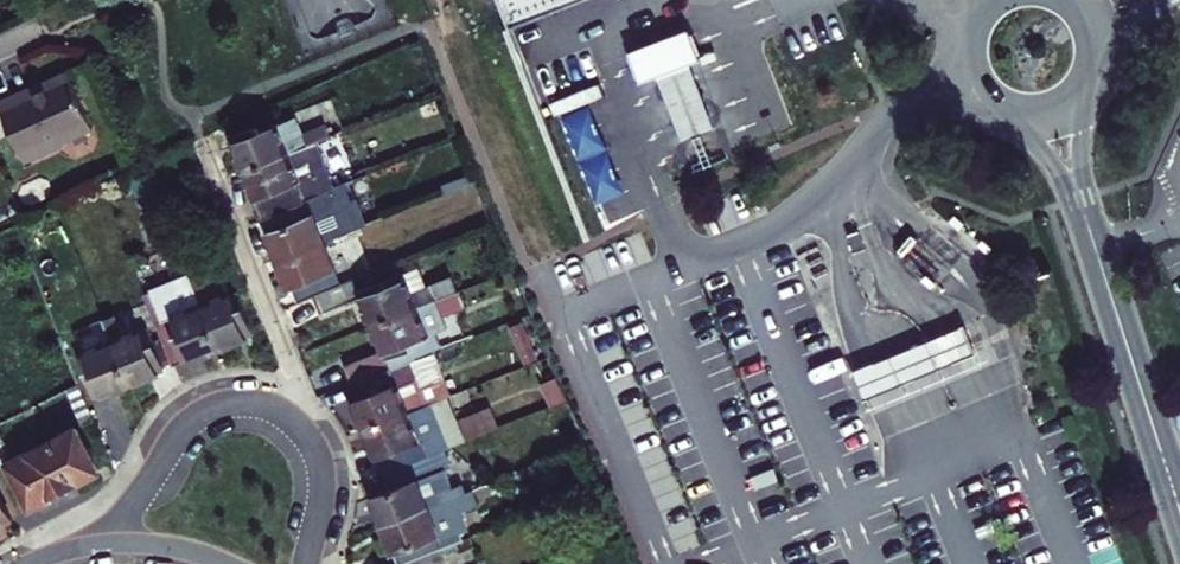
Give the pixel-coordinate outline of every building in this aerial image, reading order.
[(515,31),(594,0),(502,0),(515,31)] [(682,145),(717,132),(692,64),(656,77),(682,145)] [(0,94),(0,123),(12,150),(74,123),(51,71),(29,80),(33,90),(20,96),(10,100),(6,91),(0,94)] [(238,154),(243,166),(302,143),(308,141),(303,129),(283,137),(277,120),(274,121),(273,117),(232,133),(234,138),(232,139),(238,154)] [(258,194),(264,209),(319,188),(302,143),(243,166),(249,181),(255,196),(258,194)] [(319,188),(264,209),(270,227),(267,228),(271,237),(277,254),(338,231),(329,207),(335,205),(327,185),(319,188)] [(344,229),(335,205),(329,207),(338,231),(344,229)] [(297,293),(313,287),(354,271),(338,231),(277,254),(285,274),(288,282),(292,281),(297,293)] [(408,250),(354,271),(313,287),(320,307),(363,291),(368,304),(374,320),(437,297),(432,282),(422,286),(408,250)] [(141,287),(171,361),(191,353),(191,356),(204,351),(218,345),(192,281),(188,269),(141,287)] [(192,281),(218,345),(233,340),(242,336),(241,335),(249,332),(233,291),(229,293),(219,270),(192,281)] [(348,359),(355,378),(410,358),(405,345),(438,332),(432,315),(443,311),(437,297),(374,320),(378,332),(383,345),(348,359)] [(103,313),(106,320),(117,316),(114,308),(103,313)] [(128,378),(111,334),(106,320),(103,313),(91,318),(98,338),(83,343),(84,346),(77,349),(93,390),(99,388),(100,390),(118,382),(128,378)] [(122,329),(117,316),(106,320),(111,334),(122,329)] [(122,329),(111,334),(128,378),(144,373),(151,370),(151,369),(159,365),(143,324),(136,327),(135,324),(122,329)] [(890,358),(856,372),(867,398),(900,384),(959,360),(975,354),(964,328),(948,335),(890,358)] [(443,345),(438,332),(405,345),(410,358),(424,353),(443,345)] [(359,410),(365,426),(427,402),(436,399),(440,398),(424,353),(410,358),(355,378),(351,380),(355,391),(352,392),(359,410)] [(439,432),(448,429),(436,399),(427,402),(439,432)] [(427,402),(365,426),(373,448),(376,456),(415,442),(421,457),(430,454),(453,445),(448,429),(439,432),(427,402)] [(10,471),(28,505),(70,483),(69,481),(78,477),(93,469),(70,426),(67,427),(63,418),(0,451),(0,476),(10,471)] [(421,457),(414,460),(428,499),(435,496),(437,500),(446,497),(430,454),(421,457)] [(379,506),(384,520),(437,500),(435,496),(428,499),(414,460),(382,472),(388,488),(375,493),(379,506)] [(454,493),(446,497),(437,500),(438,505),(432,507),(448,548),(471,540),(454,493)] [(390,536),(400,561),(446,544),(432,507),(438,505),(437,500),(384,520),(390,536)] [(448,548),(446,544),(400,561),(401,563),(405,563),(448,548)] [(448,548),(405,563),(442,563),(452,561),(448,548)]
